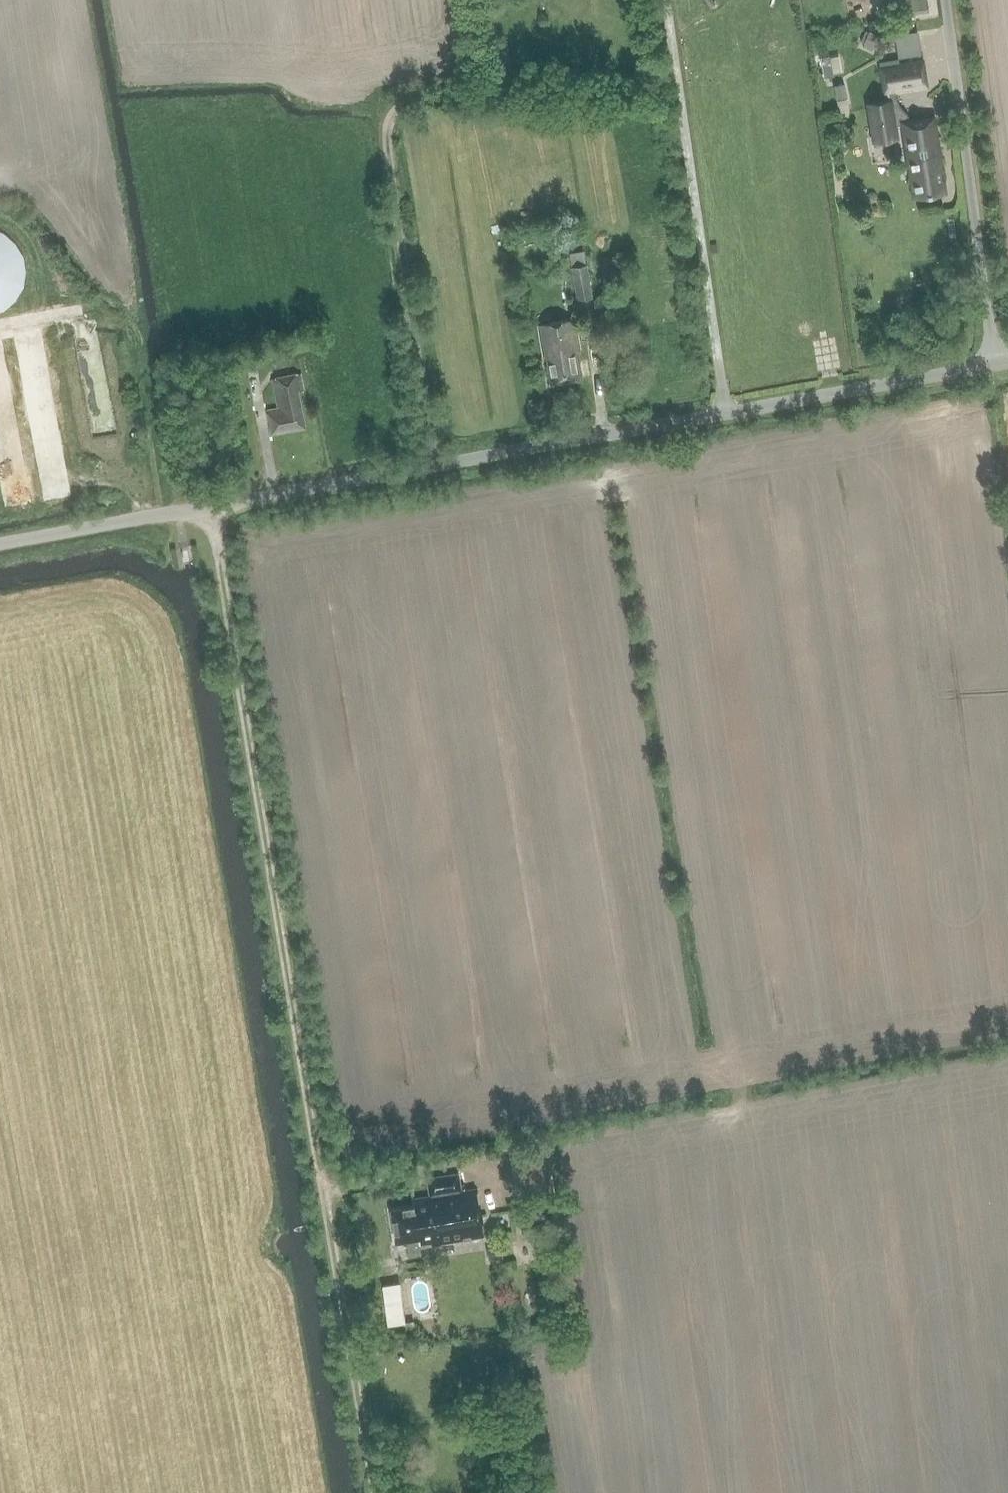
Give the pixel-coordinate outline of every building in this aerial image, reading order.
[(894,11),(927,7),(926,0),(893,0),(894,11)] [(879,35),(870,30),(863,43),(873,48),(879,35)] [(820,57),(824,78),(834,76),(830,56),(820,57)] [(899,57),(880,60),(881,68),(885,91),(924,86),(920,60),(900,64),(899,57)] [(847,98),(844,83),(834,85),(837,100),(847,98)] [(870,115),(867,115),(870,125),(872,125),(874,140),(898,137),(892,101),(868,105),(870,115)] [(932,121),(902,125),(906,158),(912,156),(918,198),(940,194),(938,180),(941,180),(932,121)] [(4,308),(9,305),(13,300),(17,296),(20,290),(22,285),(23,279),(22,273),(21,267),(19,261),(17,256),(13,251),(9,246),(5,242),(0,239),(0,310),(4,308)] [(593,294),(590,262),(590,251),(576,252),(579,295),(593,294)] [(614,270),(613,257),(601,258),(602,271),(614,270)] [(573,348),(579,347),(574,315),(536,321),(541,352),(545,352),(550,382),(578,377),(573,348)] [(298,391),(303,391),(301,375),(274,379),(278,407),(270,409),(274,432),(304,428),(298,391)] [(458,1173),(436,1177),(428,1178),(430,1196),(413,1198),(415,1206),(391,1210),(396,1241),(406,1240),(409,1258),(422,1256),(420,1247),(436,1244),(482,1237),(474,1189),(461,1191),(458,1173)]
